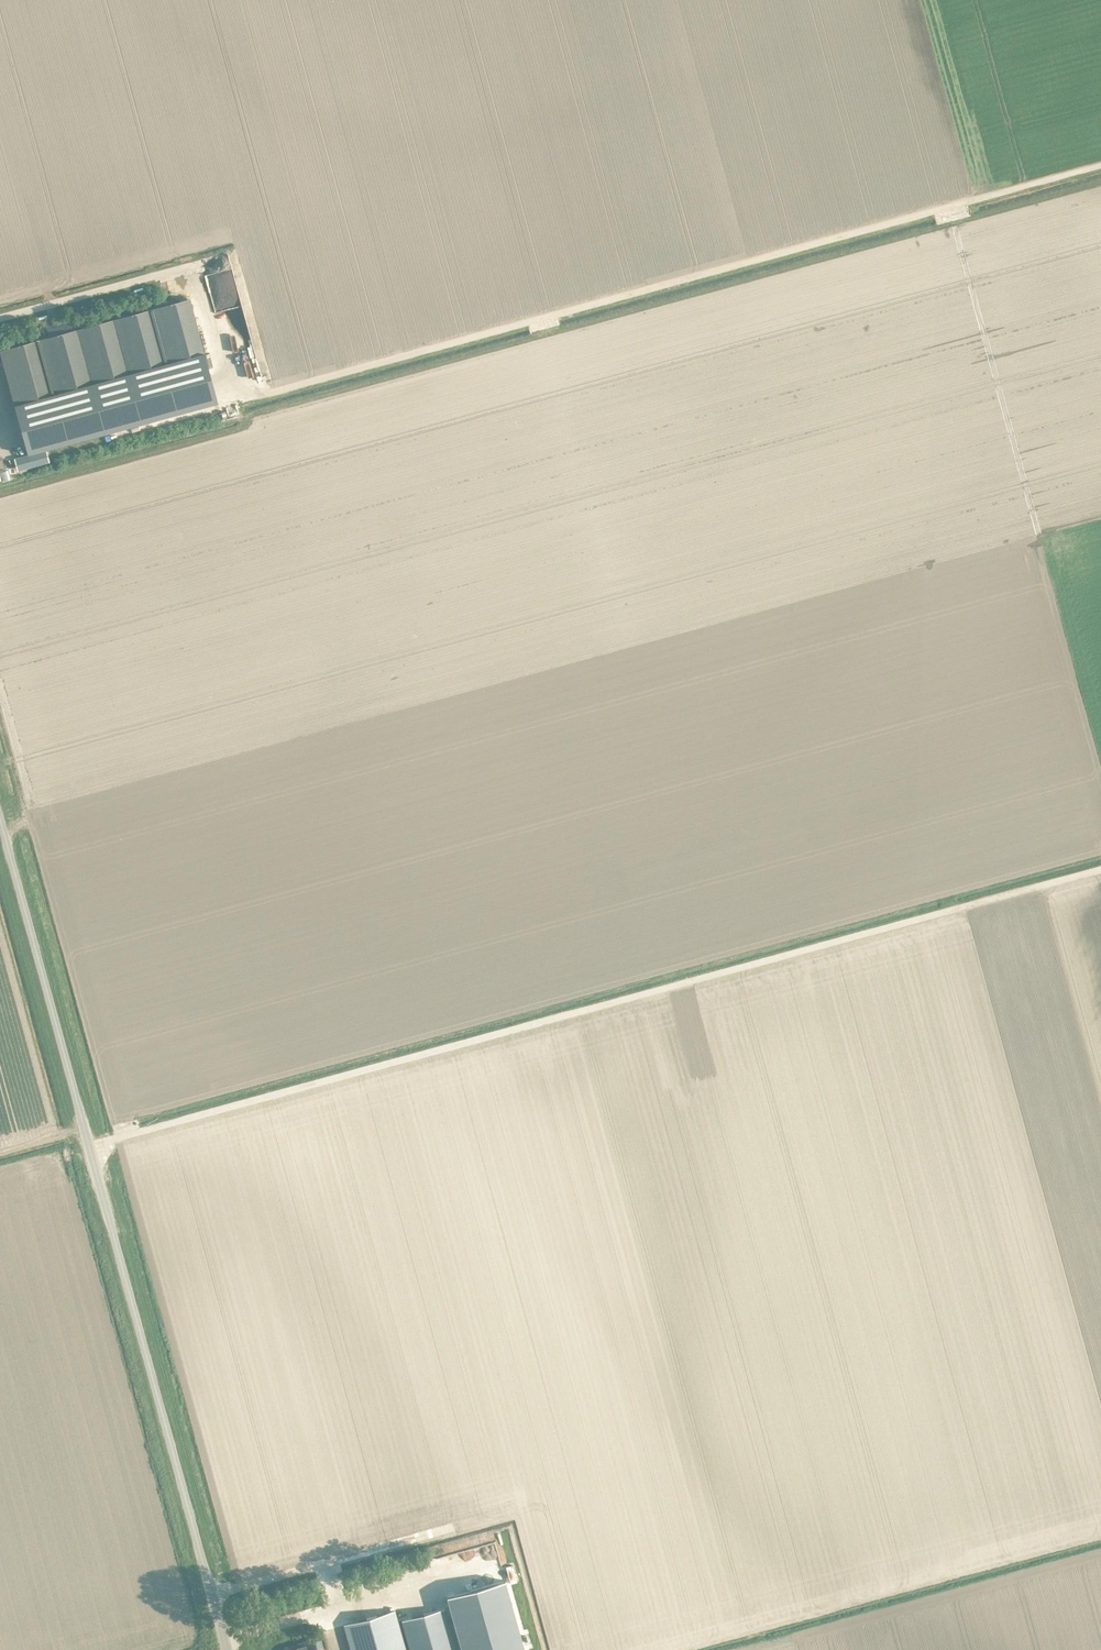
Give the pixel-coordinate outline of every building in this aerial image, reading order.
[(189,299),(74,329),(75,329),(80,351),(102,433),(216,403),(189,299)] [(0,349),(0,355),(4,372),(26,453),(102,433),(80,351),(75,329),(74,329),(72,318),(45,325),(48,336),(0,349)] [(460,1649),(522,1649),(516,1627),(502,1579),(478,1585),(445,1595),(452,1619),(458,1643),(460,1649)] [(408,1649),(455,1649),(442,1606),(399,1618),(408,1649)] [(392,1609),(341,1623),(349,1649),(404,1649),(392,1609)] [(311,1639),(284,1647),(284,1649),(314,1649),(311,1639)]
